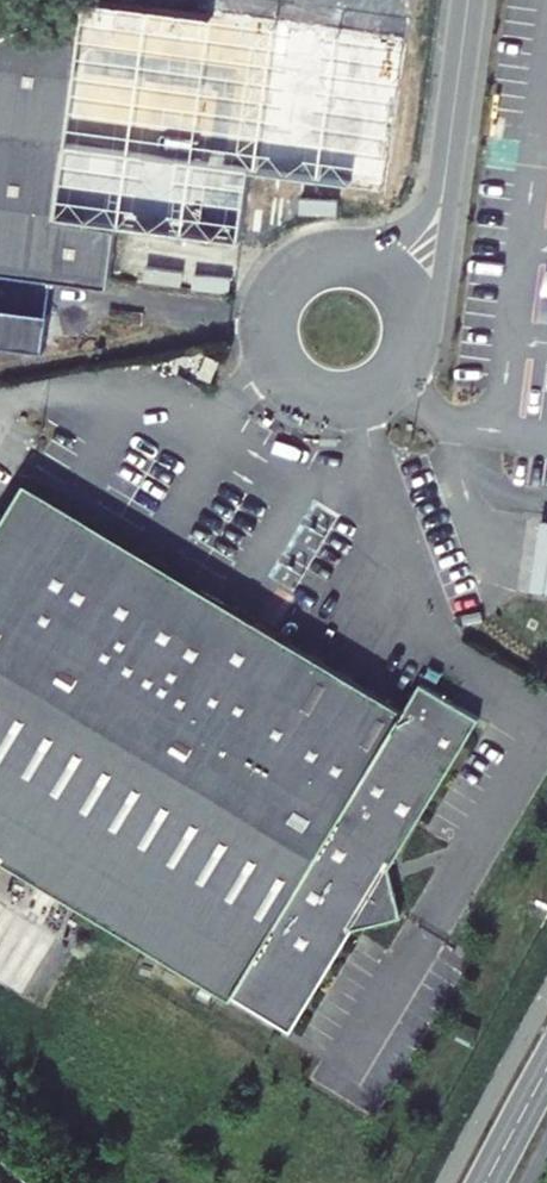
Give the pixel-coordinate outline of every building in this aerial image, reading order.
[(214,9),(149,0),(86,0),(67,137),(0,128),(0,265),(115,281),(124,219),(247,235),(257,163),(387,181),(412,0),(215,0),(214,9)] [(67,137),(86,0),(68,0),(0,30),(0,128),(67,137)] [(56,307),(0,300),(0,338),(52,345),(56,307)] [(223,360),(211,355),(203,376),(215,381),(223,360)] [(296,1029),(360,924),(408,913),(395,863),(485,712),(425,677),(412,699),(409,704),(30,477),(0,526),(0,851),(296,1029)] [(534,599),(546,601),(546,500),(534,599)]
